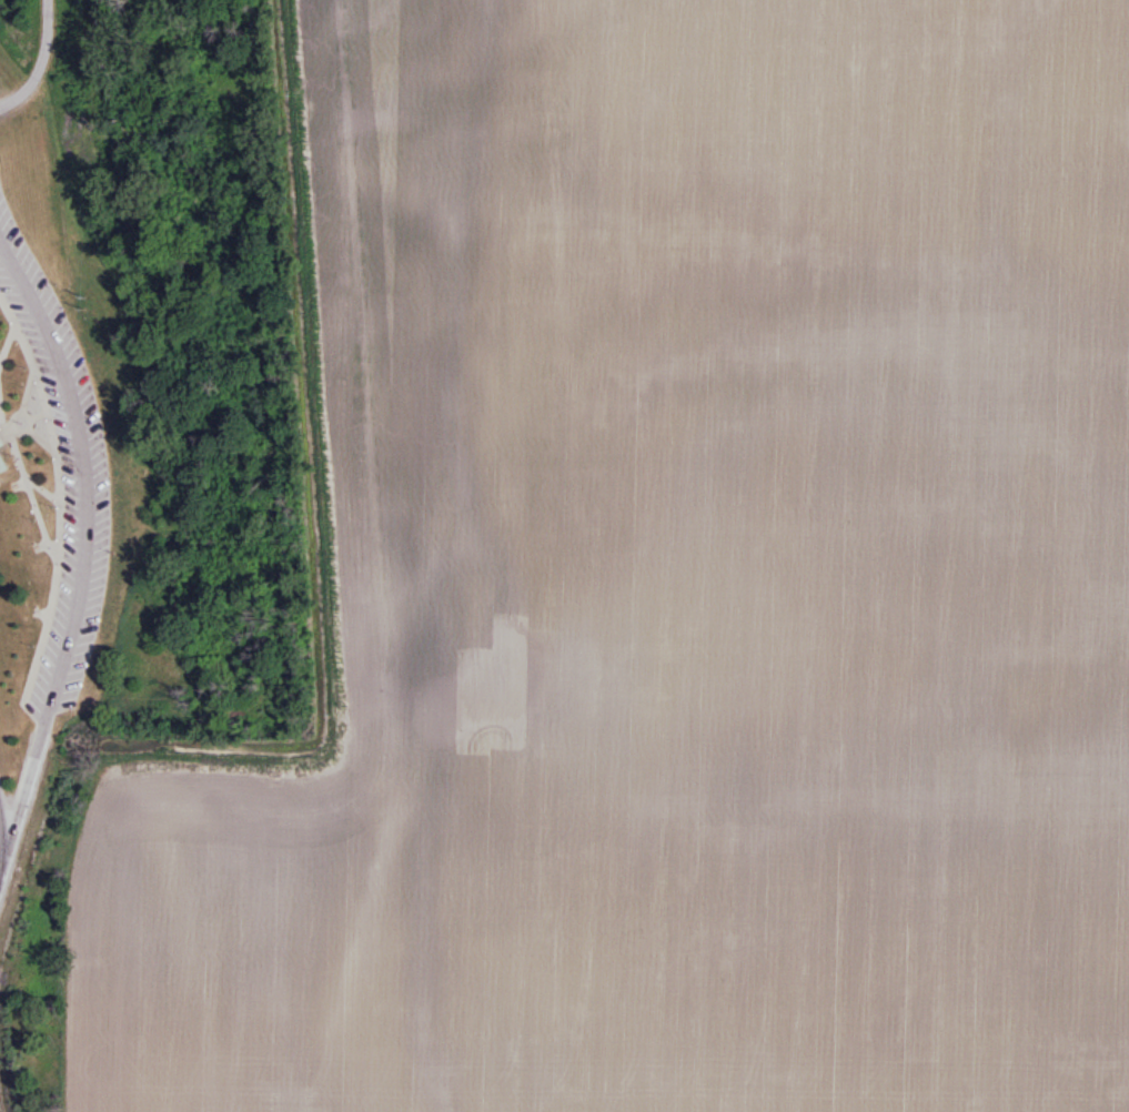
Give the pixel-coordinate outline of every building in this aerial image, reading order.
[(9,468),(0,473),(0,453),(9,468)]
